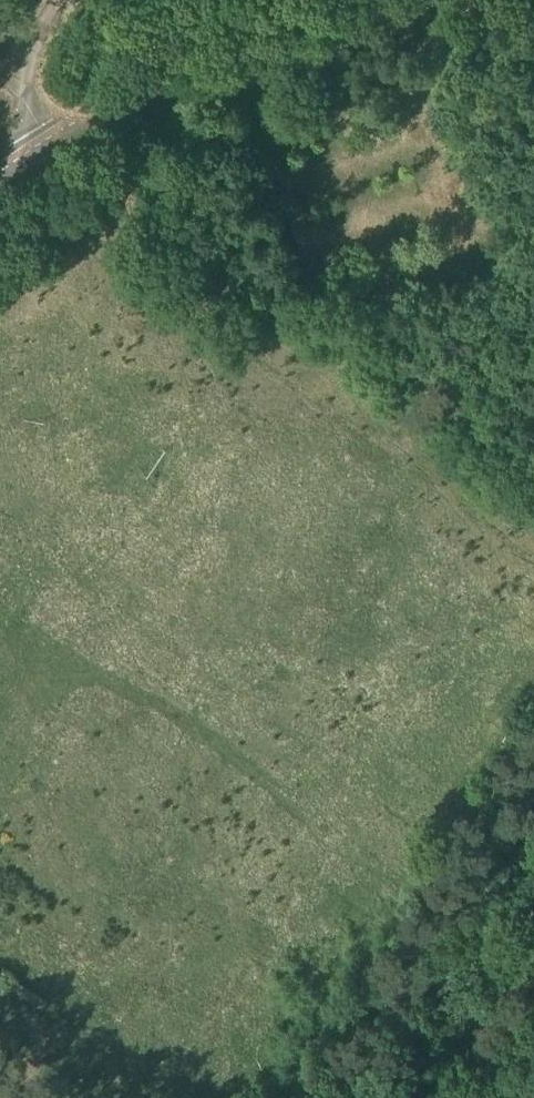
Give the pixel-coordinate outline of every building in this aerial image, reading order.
[(0,1087),(0,1097),(15,1097),(0,1087)]
